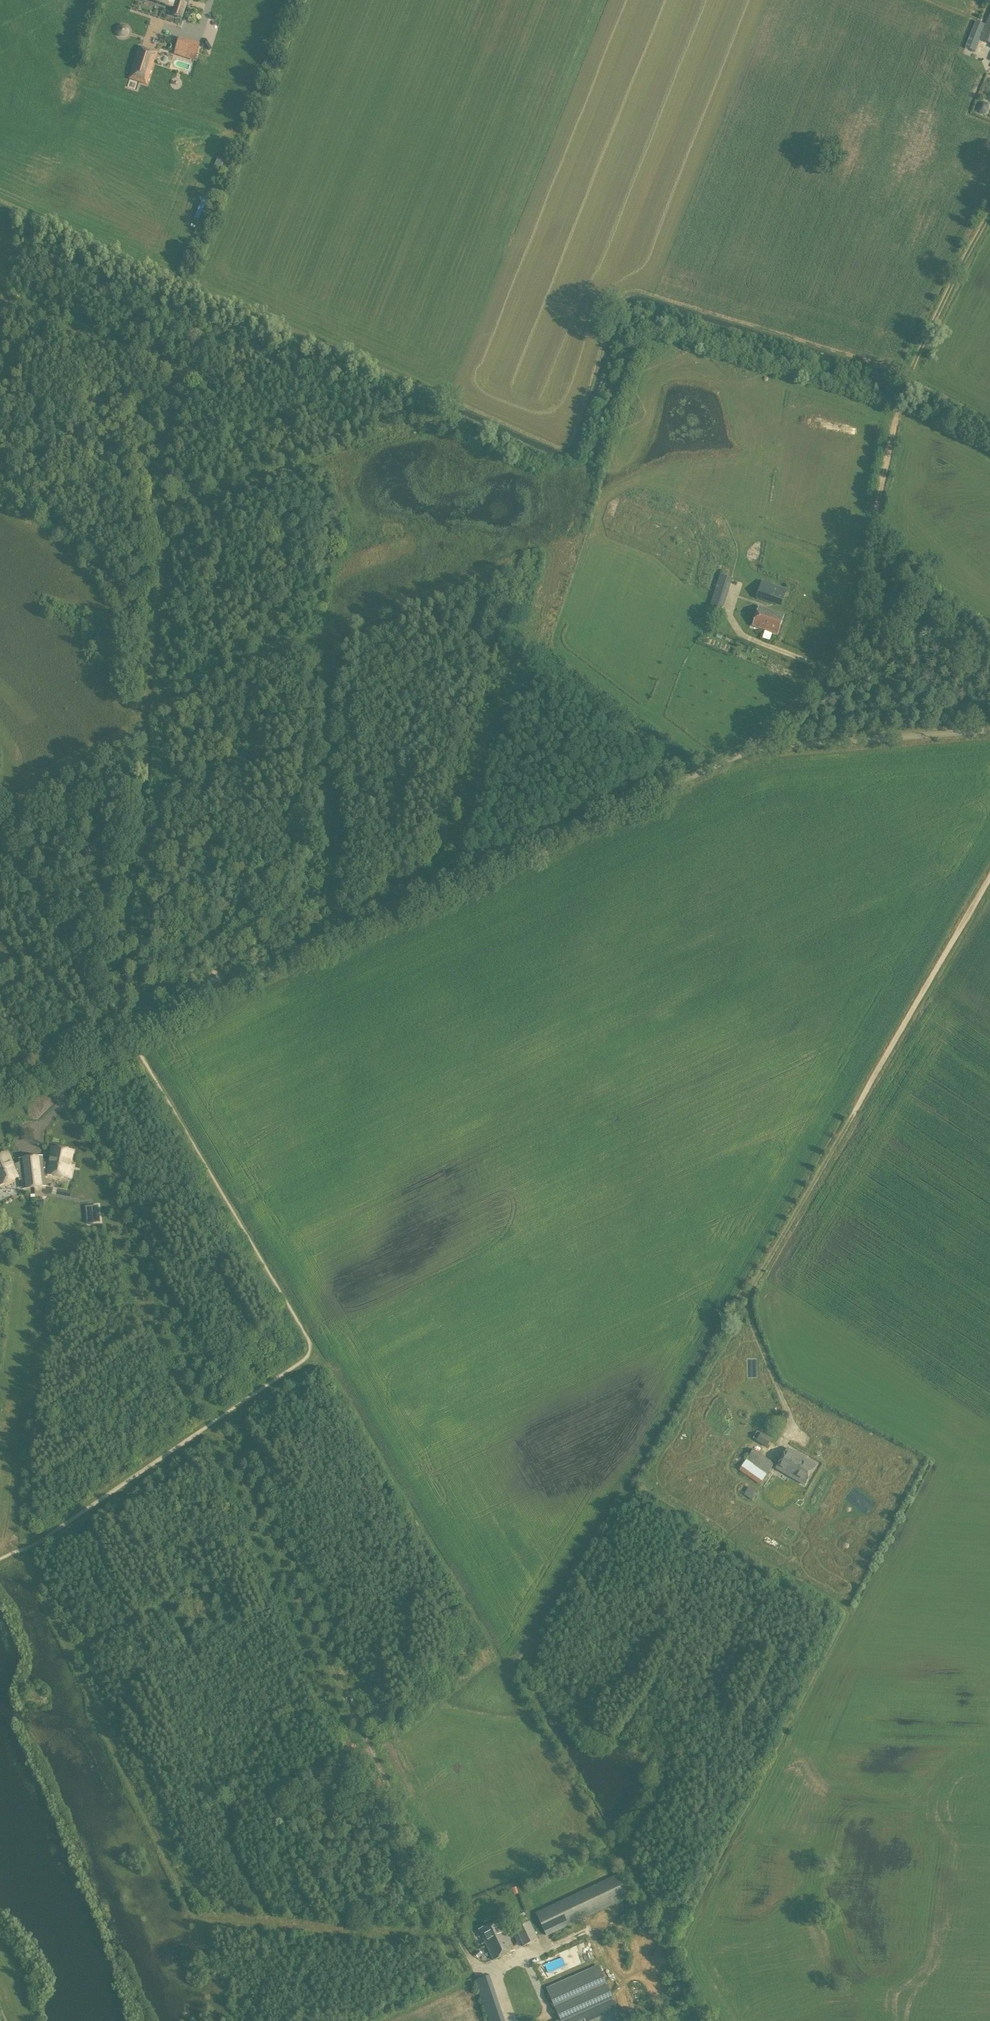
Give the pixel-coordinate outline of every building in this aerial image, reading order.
[(168,6),(168,5),(175,8),(172,15),(182,18),(186,4),(177,1),(177,2),(172,0),(150,0),(168,6)] [(970,36),(989,44),(989,14),(985,25),(976,21),(970,36)] [(195,61),(200,44),(179,37),(174,54),(195,61)] [(147,84),(157,52),(140,46),(129,79),(147,84)] [(987,103),(983,102),(979,103),(977,106),(976,110),(978,113),(982,115),(986,114),(989,111),(989,107),(987,103)] [(224,160),(218,158),(214,167),(220,170),(224,160)] [(733,579),(720,575),(714,592),(727,596),(733,579)] [(782,605),(787,589),(773,584),(767,602),(781,607),(782,605)] [(778,633),(784,614),(760,606),(753,625),(778,633)] [(768,640),(770,633),(764,631),(761,638),(768,640)] [(20,1162),(13,1165),(7,1153),(0,1156),(0,1186),(18,1178),(19,1180),(21,1180),(21,1182),(26,1182),(26,1188),(42,1186),(41,1180),(46,1179),(45,1177),(48,1177),(48,1174),(70,1179),(71,1171),(68,1170),(72,1151),(53,1147),(50,1161),(43,1160),(43,1156),(19,1159),(20,1162)] [(99,1212),(86,1213),(88,1223),(100,1222),(99,1212)] [(761,1432),(756,1441),(767,1447),(772,1438),(761,1432)] [(816,1464),(789,1448),(777,1467),(804,1483),(816,1464)] [(759,1484),(774,1463),(754,1449),(738,1470),(759,1484)] [(757,1493),(748,1487),(746,1490),(743,1488),(740,1492),(744,1494),(743,1495),(752,1501),(757,1493)] [(547,1936),(631,1896),(619,1873),(535,1912),(547,1936)] [(500,1919),(478,1930),(484,1941),(493,1961),(515,1950),(500,1919)] [(538,1939),(530,1921),(514,1928),(523,1947),(538,1939)] [(479,1958),(484,1961),(488,1956),(482,1952),(479,1958)] [(599,1965),(546,1988),(556,2012),(560,2020),(557,2020),(623,2020),(599,1965)] [(485,2010),(488,2020),(505,2020),(499,2005),(485,2010)]
